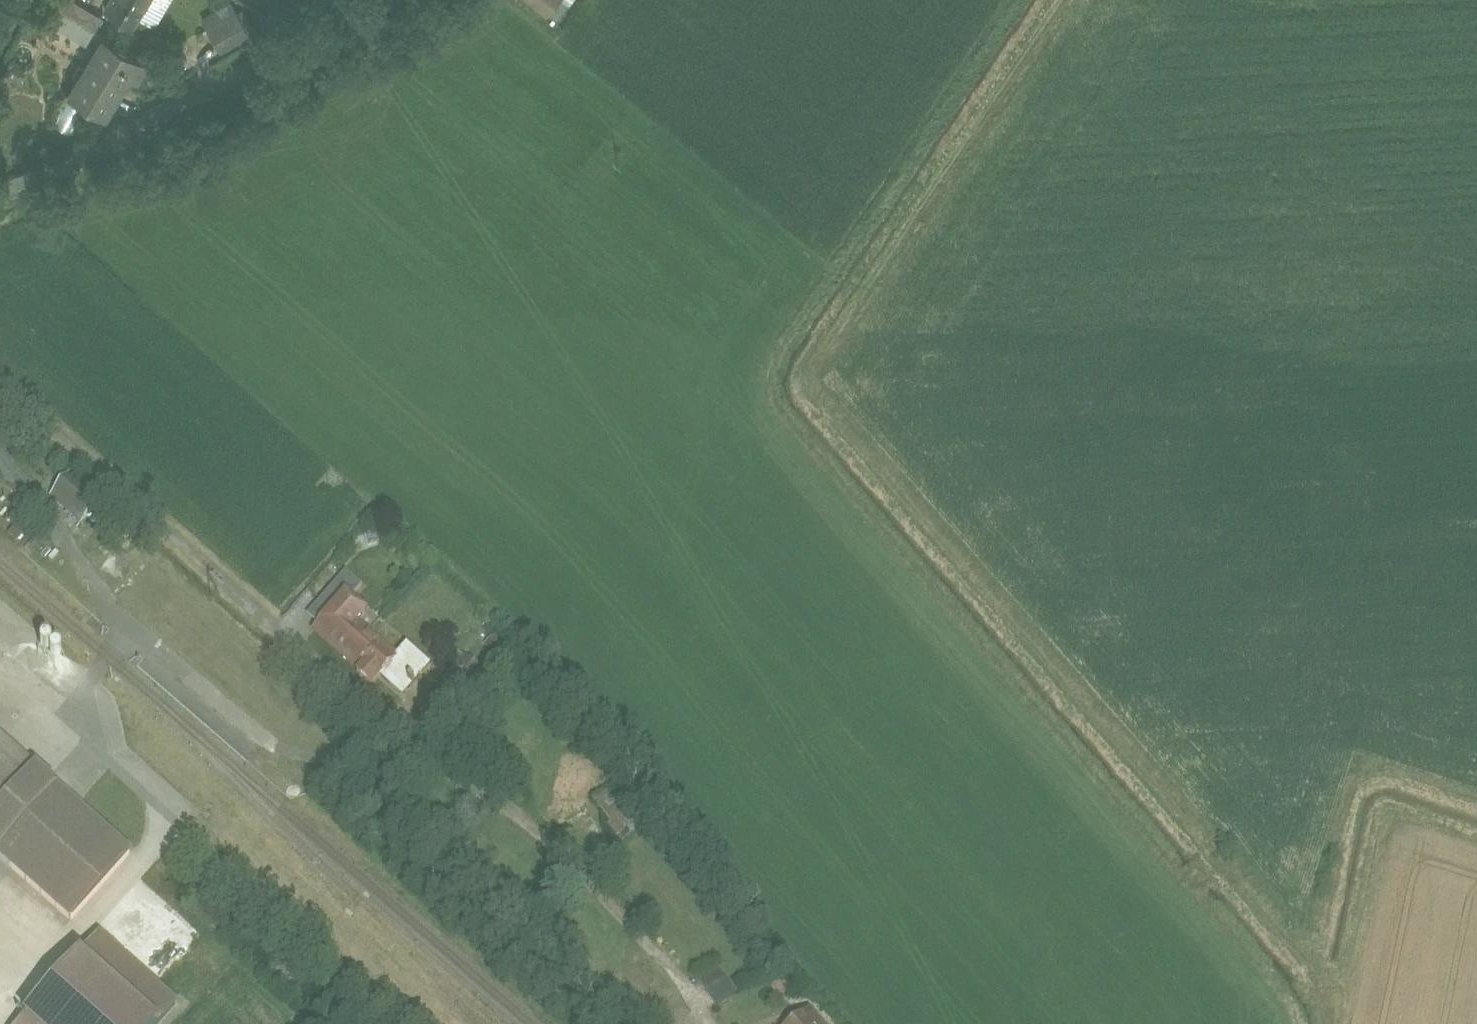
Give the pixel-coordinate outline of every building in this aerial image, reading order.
[(149,0),(109,0),(100,15),(131,32),(149,0)] [(547,13),(558,0),(531,0),(547,13)] [(231,4),(202,20),(221,56),(257,37),(243,11),(237,14),(231,4)] [(141,62),(102,39),(67,97),(106,120),(141,62)] [(70,478),(49,502),(81,529),(101,505),(70,478)] [(346,587),(311,629),(375,682),(408,709),(418,697),(435,711),(472,665),(452,649),(440,664),(346,587)] [(0,746),(0,870),(68,928),(130,856),(0,746)] [(647,821),(619,783),(595,801),(612,823),(608,826),(620,842),(647,821)] [(176,1010),(92,938),(17,1023),(164,1023),(176,1010)] [(735,992),(716,965),(697,978),(716,1006),(735,992)] [(810,1009),(792,1023),(823,1023),(810,1009)]
